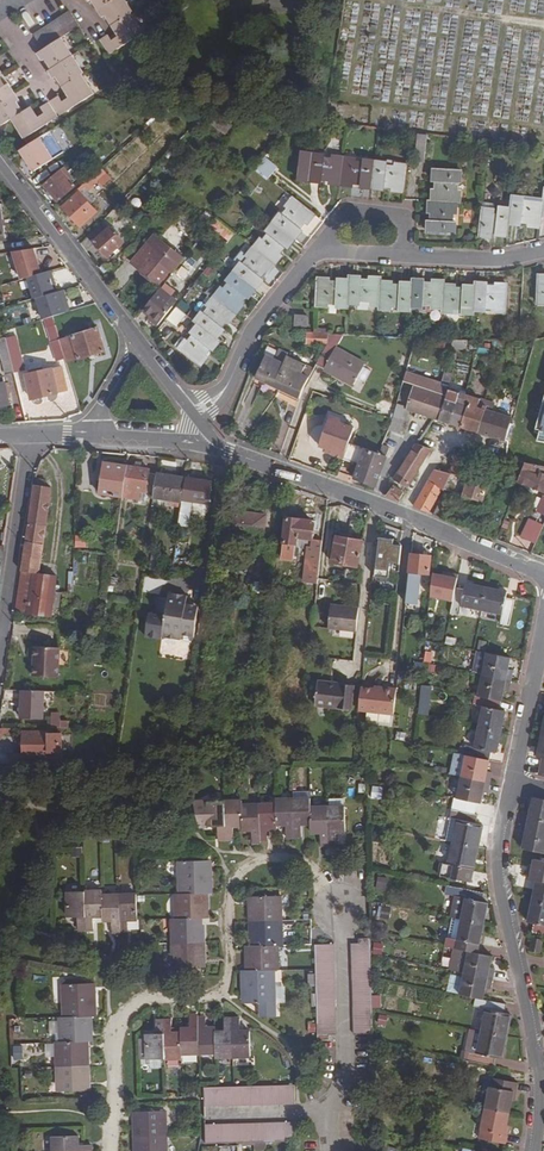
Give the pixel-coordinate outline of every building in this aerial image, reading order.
[(110,25),(130,11),(132,9),(126,0),(110,0),(97,8),(102,16),(104,15),(107,19),(110,25)] [(100,39),(109,53),(143,30),(130,11),(110,25),(115,32),(117,35),(111,39),(109,37),(107,34),(100,39)] [(63,17),(72,31),(80,26),(70,12),(63,17)] [(56,21),(66,36),(72,31),(63,17),(56,21)] [(49,26),(59,40),(62,38),(66,36),(56,21),(49,26)] [(42,30),(51,45),(59,40),(49,26),(42,30)] [(35,34),(44,49),(51,45),(42,30),(35,34)] [(49,64),(52,69),(73,56),(62,38),(59,40),(51,45),(44,49),(38,53),(43,61),(46,60),(49,64)] [(60,82),(63,87),(82,75),(84,73),(73,56),(52,69),(49,71),(54,79),(56,77),(60,82)] [(51,100),(61,116),(94,93),(82,75),(63,87),(67,94),(70,96),(62,101),(60,99),(58,96),(51,100)] [(13,94),(8,85),(2,76),(0,78),(0,103),(13,94)] [(2,127),(7,124),(13,120),(22,113),(19,108),(16,103),(18,101),(13,94),(0,103),(0,124),(2,127)] [(13,120),(25,139),(59,117),(49,102),(39,108),(41,110),(43,114),(36,118),(35,115),(30,108),(22,113),(13,120)] [(151,107),(143,114),(146,119),(155,112),(151,107)] [(20,150),(34,171),(64,150),(50,129),(23,148),(20,150)] [(418,134),(415,162),(424,162),(427,134),(418,134)] [(340,186),(342,159),(331,158),(330,161),(322,160),(322,157),(299,155),(297,181),(319,183),(320,180),(329,181),(329,184),(340,186)] [(342,159),(340,186),(351,187),(351,184),(360,185),(360,188),(370,189),(373,163),(363,161),(362,165),(353,164),(353,160),(342,159)] [(274,170),(261,160),(254,170),(267,180),(274,170)] [(373,163),(370,189),(381,190),(382,187),(391,189),(391,192),(401,193),(404,166),(394,165),(393,169),(383,167),(383,164),(373,163)] [(94,174),(98,179),(104,173),(100,169),(94,174)] [(57,171),(43,185),(58,201),(72,187),(57,171)] [(104,173),(98,179),(103,183),(109,178),(104,173)] [(430,193),(429,204),(453,206),(455,206),(457,195),(453,194),(454,185),(457,186),(459,175),(432,173),(430,184),(433,184),(432,193),(430,193)] [(84,183),(89,188),(98,179),(94,174),(84,183)] [(78,193),(62,208),(78,227),(95,211),(81,196),(78,193)] [(271,225),(292,241),(299,232),(297,229),(302,222),(304,224),(312,216),(291,199),(284,208),(287,210),(281,218),(278,215),(271,225)] [(508,214),(506,228),(517,229),(518,226),(526,227),(526,231),(539,232),(541,219),(542,204),(529,203),(529,207),(520,206),(520,202),(510,201),(508,214)] [(425,224),(423,235),(449,238),(450,226),(447,226),(448,217),(452,217),(453,206),(429,204),(426,204),(425,215),(429,215),(428,224),(425,224)] [(113,226),(123,214),(115,209),(106,220),(113,226)] [(478,214),(476,240),(487,240),(488,236),(493,237),(493,239),(504,240),(506,228),(508,214),(497,212),(495,221),(489,221),(490,215),(478,214)] [(252,250),(273,266),(279,257),(277,254),(282,248),(285,250),(292,241),(271,225),(265,233),(267,235),(262,242),(259,240),(252,250)] [(101,234),(92,243),(107,257),(123,239),(109,226),(101,234)] [(101,234),(95,228),(86,238),(92,243),(101,234)] [(131,263),(139,270),(155,250),(162,241),(154,235),(147,243),(131,263)] [(148,276),(158,284),(168,272),(171,274),(180,263),(183,259),(162,241),(155,250),(139,270),(147,277),(148,276)] [(233,273),(254,290),(273,266),(252,250),(245,258),(244,257),(238,263),(240,265),(233,273)] [(27,280),(41,275),(33,251),(11,254),(20,282),(27,280)] [(57,293),(51,272),(41,275),(27,280),(33,301),(36,300),(57,293)] [(214,298),(235,315),(241,306),(238,304),(244,297),(246,299),(254,290),(233,273),(226,282),(229,285),(223,292),(220,290),(214,298)] [(535,302),(543,302),(543,275),(535,275),(535,302)] [(347,280),(345,303),(356,304),(357,301),(365,302),(365,304),(376,306),(379,282),(379,279),(367,278),(367,281),(359,281),(359,277),(347,276),(347,280)] [(316,278),(313,305),(324,306),(325,303),(334,303),(334,306),(345,307),(345,303),(347,280),(336,279),(335,283),(326,282),(327,279),(316,278)] [(410,284),(409,307),(419,308),(420,305),(429,306),(429,309),(440,310),(441,286),(441,282),(431,282),(430,286),(421,285),(421,281),(410,281),(410,284)] [(376,306),(377,309),(388,310),(388,306),(397,307),(397,310),(408,311),(409,307),(410,284),(399,283),(398,287),(390,286),(390,283),(379,282),(376,306)] [(472,289),(472,311),(482,312),(483,309),(492,309),(492,312),(503,313),(504,287),(493,286),(492,290),(484,289),(484,286),(473,285),(472,289)] [(440,310),(440,313),(451,313),(451,311),(460,311),(460,314),(471,315),(472,311),(472,289),(461,288),(461,291),(452,291),(452,288),(441,286),(440,310)] [(156,325),(177,299),(160,287),(143,310),(150,315),(147,318),(156,325)] [(177,299),(180,302),(186,294),(181,290),(175,298),(177,299)] [(69,313),(63,292),(57,293),(36,300),(42,321),(69,313)] [(196,326),(215,340),(221,332),(219,329),(224,322),(227,324),(235,315),(214,298),(206,308),(209,311),(204,317),(201,315),(194,324),(196,326)] [(324,306),(324,313),(333,313),(334,306),(334,303),(325,303),(324,306)] [(178,330),(186,318),(174,308),(165,320),(178,330)] [(292,315),(291,326),(304,326),(304,316),(292,315)] [(177,351),(198,367),(205,359),(202,356),(208,350),(211,351),(217,342),(215,340),(196,326),(189,335),(192,337),(186,344),(184,342),(177,351)] [(79,361),(105,353),(98,330),(71,337),(72,340),(66,342),(69,351),(75,349),(79,361)] [(307,333),(306,344),(326,345),(326,335),(311,334),(307,333)] [(65,364),(79,361),(75,349),(69,351),(66,342),(72,340),(71,337),(58,341),(59,342),(65,362),(65,364)] [(496,342),(494,352),(505,355),(507,347),(521,347),(522,340),(508,342),(496,342)] [(16,341),(6,343),(13,375),(24,372),(16,341)] [(453,341),(450,350),(464,350),(466,341),(453,341)] [(57,364),(65,362),(59,342),(51,344),(57,364)] [(13,375),(6,343),(0,344),(0,348),(6,376),(13,375)] [(266,357),(255,378),(298,401),(302,390),(314,367),(299,358),(301,354),(283,344),(273,360),(266,357)] [(335,347),(324,368),(341,377),(343,374),(352,379),(350,381),(362,387),(373,366),(335,347)] [(31,402),(65,394),(60,369),(43,372),(42,368),(29,371),(30,375),(26,376),(31,402)] [(407,375),(405,384),(415,387),(418,378),(407,375)] [(418,378),(415,387),(437,394),(439,387),(439,385),(418,378)] [(10,406),(7,392),(5,384),(4,385),(0,386),(0,408),(10,406)] [(444,398),(438,421),(448,424),(457,393),(439,387),(437,394),(445,396),(444,398)] [(408,410),(407,412),(410,413),(432,419),(438,421),(444,398),(415,389),(408,410)] [(457,393),(448,424),(460,428),(467,402),(462,400),(464,395),(457,393)] [(467,402),(460,428),(475,433),(477,433),(484,410),(485,407),(482,406),(481,409),(476,407),(478,399),(464,395),(462,400),(467,402)] [(478,399),(476,407),(481,409),(482,406),(485,407),(484,410),(487,410),(489,403),(478,399)] [(498,408),(497,411),(512,416),(515,408),(497,402),(495,408),(498,408)] [(392,419),(390,425),(397,428),(403,408),(397,406),(392,419)] [(403,408),(397,428),(402,430),(407,420),(410,413),(407,412),(408,410),(403,408)] [(541,408),(535,428),(540,429),(537,440),(543,441),(543,408),(541,408)] [(487,410),(484,410),(477,433),(506,442),(509,426),(510,423),(496,419),(498,414),(487,410)] [(350,443),(358,422),(332,412),(319,447),(331,451),(334,456),(344,460),(350,443)] [(344,460),(344,461),(358,466),(354,478),(375,485),(386,456),(380,454),(350,443),(344,460)] [(416,444),(393,479),(407,487),(429,448),(416,444)] [(451,466),(450,474),(470,479),(473,466),(478,466),(480,460),(466,457),(467,452),(454,450),(451,466)] [(104,463),(100,494),(123,497),(127,466),(104,463)] [(518,483),(543,492),(543,476),(535,472),(537,466),(525,464),(518,483)] [(150,470),(127,466),(123,497),(139,499),(140,491),(147,492),(147,491),(154,492),(156,474),(150,473),(150,470)] [(434,470),(430,478),(439,483),(439,485),(444,487),(449,476),(444,473),(434,470)] [(186,478),(156,474),(154,492),(153,497),(182,502),(186,478)] [(481,502),(487,484),(470,479),(450,474),(449,476),(444,487),(443,490),(447,491),(481,502)] [(213,482),(186,478),(182,502),(179,526),(189,527),(193,501),(210,504),(213,482)] [(428,512),(441,488),(443,490),(444,487),(439,485),(439,483),(430,478),(428,481),(414,506),(428,512)] [(46,481),(35,479),(15,612),(52,617),(53,607),(56,592),(58,576),(38,573),(51,488),(45,487),(46,481)] [(393,486),(387,496),(400,501),(404,492),(393,486)] [(168,501),(155,499),(153,510),(167,511),(168,501)] [(438,502),(433,514),(442,518),(445,505),(438,502)] [(263,537),(266,515),(229,510),(223,550),(240,552),(243,534),(263,537)] [(287,518),(281,558),(294,560),(296,545),(297,545),(298,539),(314,541),(312,553),(321,554),(323,539),(314,538),(315,529),(311,528),(312,521),(287,518)] [(526,520),(519,536),(535,543),(542,526),(526,520)] [(333,563),(359,567),(363,541),(349,539),(350,532),(339,530),(333,563)] [(75,547),(89,547),(89,534),(75,534),(75,547)] [(400,566),(402,545),(400,543),(393,542),(394,539),(379,538),(375,578),(383,579),(384,576),(390,577),(391,565),(400,566)] [(100,565),(102,555),(91,553),(89,563),(100,565)] [(321,554),(312,553),(311,563),(313,564),(320,565),(321,554)] [(431,556),(411,554),(407,589),(415,590),(417,573),(429,574),(431,556)] [(453,601),(456,588),(459,575),(450,573),(449,576),(434,573),(431,597),(453,601)] [(118,578),(111,577),(110,586),(114,587),(117,587),(118,578)] [(451,614),(460,616),(462,606),(482,610),(487,588),(466,584),(465,589),(456,588),(453,601),(451,614)] [(506,598),(507,592),(487,588),(482,610),(502,614),(500,624),(510,626),(515,600),(506,598)] [(415,590),(407,589),(406,603),(414,604),(415,590)] [(168,598),(158,597),(155,615),(154,621),(148,620),(146,636),(162,639),(162,636),(166,637),(177,639),(177,638),(181,639),(181,636),(194,638),(198,613),(186,605),(188,595),(169,593),(168,598)] [(359,608),(331,606),(328,629),(356,632),(359,608)] [(486,651),(487,642),(479,640),(477,649),(486,651)] [(60,648),(34,646),(33,676),(58,678),(60,648)] [(426,663),(433,663),(435,651),(427,650),(426,663)] [(477,664),(484,666),(483,675),(510,680),(512,670),(508,669),(510,658),(487,653),(480,652),(478,653),(476,664),(477,664)] [(484,666),(477,664),(475,673),(483,675),(484,666)] [(453,679),(460,680),(461,672),(455,671),(453,679)] [(501,701),(504,690),(508,691),(510,680),(483,675),(478,697),(501,701)] [(353,685),(318,681),(315,706),(351,710),(353,685)] [(406,689),(418,690),(418,681),(407,681),(406,689)] [(380,690),(361,688),(358,710),(393,714),(396,689),(380,687),(380,690)] [(42,719),(43,691),(22,690),(21,719),(42,719)] [(483,707),(479,727),(501,732),(505,711),(500,710),(501,701),(478,697),(475,696),(473,705),(483,707)] [(51,718),(51,728),(68,728),(68,721),(61,721),(61,718),(51,718)] [(501,732),(479,727),(475,747),(465,745),(463,755),(466,755),(489,760),(491,752),(497,753),(501,732)] [(62,764),(62,733),(48,733),(25,734),(25,753),(25,764),(62,764)] [(25,764),(25,753),(7,753),(7,764),(25,764)] [(466,755),(461,777),(490,783),(492,772),(487,771),(489,760),(466,755)] [(487,793),(490,783),(461,777),(457,799),(481,804),(483,792),(487,793)] [(381,786),(372,786),(372,794),(380,795),(381,786)] [(327,807),(343,807),(343,798),(327,799),(327,807)] [(260,843),(260,840),(268,840),(267,830),(277,829),(277,825),(286,825),(286,838),(294,837),(302,837),(301,824),(311,824),(311,833),(320,832),(321,845),(329,845),(336,845),(336,832),(346,832),(345,807),(343,807),(327,807),(311,808),(310,799),(293,799),(276,800),(276,804),(259,805),(242,805),(242,801),(225,801),(193,802),(199,827),(218,827),(218,840),(226,839),(233,839),(233,826),(242,826),(242,830),(252,830),(252,843),(260,843)] [(522,826),(543,831),(543,800),(539,799),(537,807),(531,806),(529,817),(524,816),(522,826)] [(458,820),(454,842),(478,847),(482,825),(477,824),(478,815),(452,810),(450,818),(458,820)] [(454,842),(458,820),(450,818),(446,840),(454,842)] [(522,826),(520,837),(525,838),(523,849),(543,853),(543,831),(522,826)] [(478,847),(454,842),(449,865),(442,863),(440,876),(470,883),(478,847)] [(536,881),(532,901),(543,904),(543,861),(534,859),(531,872),(528,871),(526,879),(536,881)] [(207,911),(207,894),(211,893),(211,868),(207,868),(207,861),(178,862),(179,894),(175,894),(175,919),(171,919),(173,968),(201,967),(201,960),(205,960),(204,925),(200,925),(200,918),(204,918),(204,911),(207,911)] [(378,876),(375,889),(386,891),(388,878),(378,876)] [(484,924),(488,902),(483,901),(485,893),(447,885),(445,894),(454,896),(466,899),(462,919),(484,924)] [(102,891),(66,893),(66,918),(78,917),(78,930),(94,930),(93,917),(103,916),(103,921),(113,921),(113,934),(120,933),(120,931),(128,931),(128,921),(137,920),(136,895),(102,896),(102,891)] [(246,953),(247,970),(242,970),(243,996),(246,997),(246,1003),(259,1003),(259,1010),(265,1014),(276,1014),(275,1002),(274,970),(279,970),(278,945),(283,945),(281,896),(253,897),(253,904),(249,904),(250,939),(254,939),(254,946),(250,946),(250,953),(246,953)] [(450,917),(462,919),(466,899),(454,896),(450,917)] [(532,901),(528,923),(534,924),(532,933),(543,935),(543,904),(532,901)] [(480,944),(484,924),(462,919),(450,917),(446,937),(438,936),(436,945),(453,948),(478,953),(480,944)] [(543,941),(533,939),(530,950),(540,952),(543,941)] [(374,1034),(371,943),(359,943),(352,943),(354,1034),(374,1034)] [(317,1024),(317,1035),(329,1035),(336,1035),(334,944),(315,944),(316,986),(317,1016),(317,1024)] [(395,957),(407,959),(408,950),(396,948),(395,957)] [(449,970),(464,973),(492,979),(494,968),(490,968),(492,956),(478,953),(453,948),(449,970)] [(490,989),(492,979),(464,973),(460,994),(475,998),(484,999),(486,988),(490,989)] [(308,986),(316,986),(315,975),(308,975),(308,986)] [(91,1034),(90,1017),(95,1017),(94,991),(90,991),(91,984),(61,985),(63,1018),(58,1018),(59,1042),(55,1042),(57,1092),(85,1090),(85,1083),(89,1083),(87,1048),(84,1048),(84,1041),(87,1041),(87,1034),(91,1034)] [(487,1010),(482,1031),(506,1036),(511,1014),(505,1013),(507,1004),(484,999),(475,998),(474,1007),(487,1010)] [(250,1056),(250,1031),(240,1031),(240,1018),(232,1018),(225,1019),(225,1032),(216,1032),(216,1028),(206,1028),(206,1018),(198,1018),(198,1015),(190,1015),(191,1028),(181,1029),(181,1033),(172,1034),(172,1020),(164,1021),(156,1021),(157,1034),(145,1034),(145,1038),(146,1059),(165,1059),(182,1058),(183,1054),(199,1053),(216,1053),(216,1057),(233,1057),(250,1056)] [(308,1033),(317,1032),(317,1024),(308,1024),(308,1033)] [(454,1028),(452,1041),(461,1042),(462,1030),(454,1028)] [(501,1058),(506,1036),(482,1031),(474,1030),(467,1061),(491,1066),(494,1066),(495,1057),(501,1058)] [(17,1058),(18,1066),(26,1065),(25,1057),(17,1058)] [(509,1113),(512,1096),(515,1097),(517,1083),(491,1078),(485,1108),(509,1113)] [(295,1104),(295,1085),(204,1087),(204,1106),(295,1104)] [(508,1130),(506,1129),(509,1113),(485,1108),(479,1139),(505,1144),(508,1130)] [(166,1111),(137,1112),(137,1120),(134,1120),(135,1150),(167,1150),(166,1111)] [(214,1124),(205,1124),(205,1143),(296,1141),(296,1122),(286,1122),(214,1124)] [(91,1145),(78,1145),(78,1135),(53,1136),(53,1150),(91,1150),(91,1145)]
